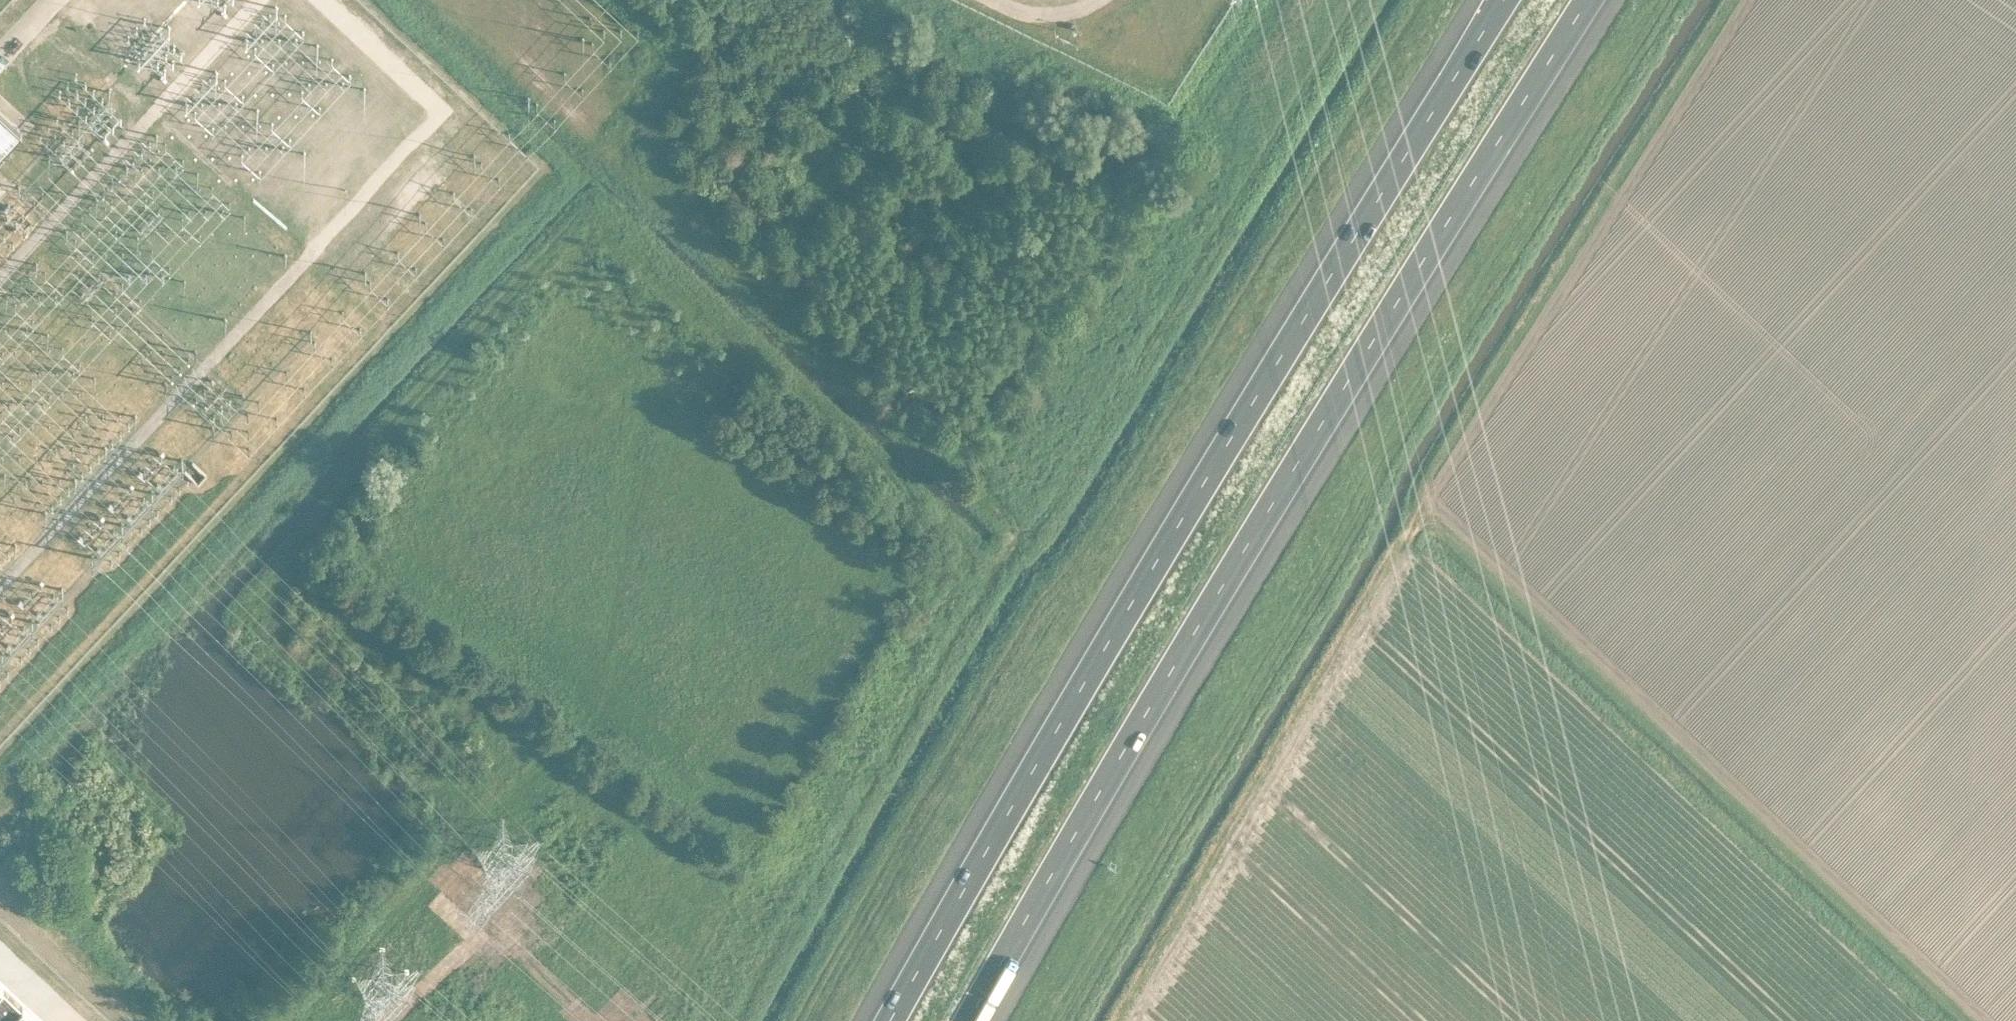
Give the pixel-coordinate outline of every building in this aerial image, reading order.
[(14,130),(0,117),(0,145),(14,130)] [(175,469),(190,483),(200,473),(185,459),(175,469)] [(0,991),(0,1020),(32,1020),(0,991)]
